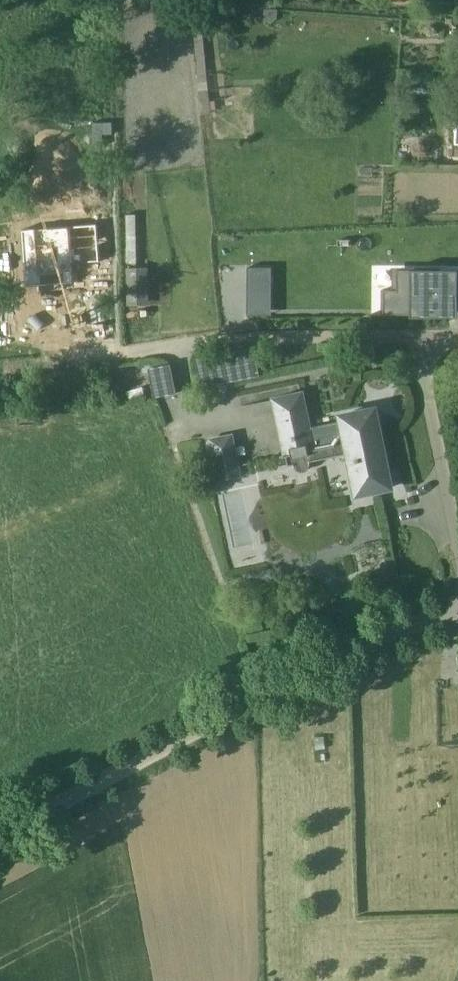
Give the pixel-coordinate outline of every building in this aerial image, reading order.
[(265,8),(265,21),(273,21),(277,18),(277,9),(265,8)] [(103,223),(28,227),(30,284),(77,282),(75,263),(105,262),(103,223)] [(273,282),(273,265),(249,265),(249,282),(273,282)] [(125,304),(149,303),(148,266),(124,267),(125,304)] [(403,323),(439,323),(440,314),(457,313),(457,293),(422,294),(422,308),(403,308),(403,323)] [(171,364),(149,368),(155,397),(178,393),(171,364)] [(358,493),(381,488),(378,471),(388,469),(377,416),(367,419),(365,409),(341,414),(345,431),(312,438),(302,392),(275,398),(289,464),(295,463),(295,465),(296,466),(297,468),(298,469),(300,469),(302,470),(303,470),(305,470),(306,469),(308,469),(309,468),(310,466),(311,464),(312,463),(312,461),(311,460),(349,452),(358,493)] [(219,477),(239,473),(231,435),(211,439),(219,477)]
